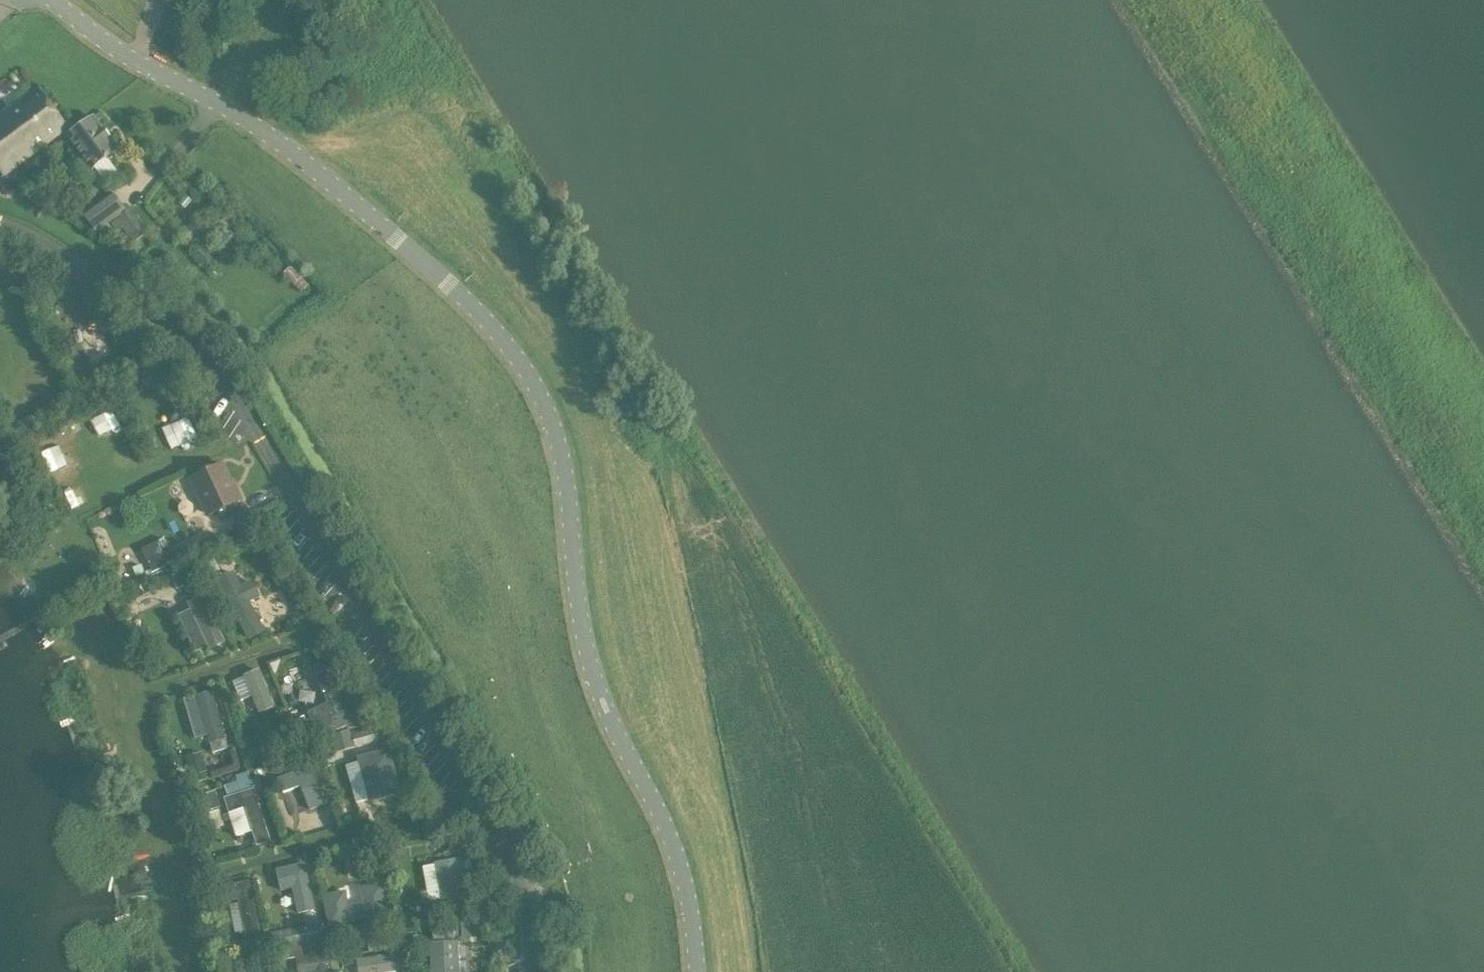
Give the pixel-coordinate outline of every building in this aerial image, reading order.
[(68,128),(39,89),(0,119),(0,170),(4,176),(68,128)] [(92,170),(119,150),(117,147),(117,144),(115,141),(111,140),(94,117),(68,137),(85,160),(78,165),(83,172),(90,167),(92,170)] [(3,179),(2,189),(14,190),(15,180),(3,179)] [(97,232),(125,211),(111,193),(83,214),(97,232)] [(290,267),(283,274),(302,292),(308,286),(290,267)] [(96,426),(106,436),(117,425),(108,415),(96,426)] [(166,426),(171,447),(197,441),(192,419),(166,426)] [(224,522),(243,513),(238,502),(242,500),(236,488),(233,490),(222,465),(193,478),(210,515),(219,511),(224,522)] [(83,483),(65,491),(73,507),(90,499),(83,483)] [(165,542),(144,552),(154,573),(175,562),(165,542)] [(210,568),(205,571),(210,582),(223,576),(215,559),(208,563),(210,568)] [(142,565),(133,568),(137,577),(145,574),(142,565)] [(194,568),(172,578),(177,589),(186,585),(190,593),(203,587),(194,568)] [(259,600),(251,584),(244,588),(237,574),(220,583),(249,636),(265,628),(252,604),(259,600)] [(292,579),(286,582),(290,592),(297,589),(292,579)] [(147,581),(133,587),(138,598),(152,593),(147,581)] [(204,597),(189,604),(191,609),(208,646),(210,649),(225,642),(204,597)] [(259,671),(234,682),(241,701),(253,696),(260,713),(274,708),(259,671)] [(354,723),(331,673),(317,679),(328,703),(308,712),(320,739),(354,723)] [(212,691),(197,696),(208,735),(213,753),(228,748),(212,691)] [(306,717),(293,722),(303,746),(316,740),(306,717)] [(385,725),(352,734),(356,747),(389,738),(385,725)] [(287,727),(275,731),(279,743),(291,739),(287,727)] [(350,731),(333,735),(337,748),(353,744),(350,731)] [(402,795),(390,750),(359,758),(372,803),(402,795)] [(294,754),(282,758),(286,770),(298,766),(294,754)] [(203,756),(188,761),(193,776),(195,775),(197,782),(206,779),(204,772),(207,771),(203,756)] [(285,793),(302,787),(310,810),(323,805),(309,767),(280,778),(285,793)] [(238,781),(225,786),(229,798),(255,789),(256,791),(264,788),(260,776),(252,779),(249,771),(236,776),(238,781)] [(238,837),(254,832),(258,845),(272,841),(256,791),(255,789),(229,798),(225,799),(238,837)] [(214,792),(199,796),(205,813),(219,808),(214,792)] [(436,864),(423,866),(430,902),(443,900),(444,900),(468,895),(465,876),(468,876),(467,873),(474,871),(472,860),(462,861),(462,860),(436,864)] [(316,908),(306,864),(277,871),(281,890),(293,887),(299,912),(316,908)] [(264,938),(251,879),(221,886),(224,901),(238,898),(248,942),(256,940),(264,938)] [(390,913),(384,884),(362,889),(364,901),(350,905),(347,892),(325,896),(331,925),(390,913)] [(468,895),(444,900),(446,912),(470,908),(468,895)] [(461,938),(479,938),(479,922),(461,922),(461,938)] [(322,924),(268,934),(271,949),(325,940),(322,924)] [(455,925),(427,926),(428,939),(456,939),(455,925)] [(412,932),(378,936),(380,951),(414,947),(412,932)] [(248,942),(235,944),(237,955),(258,951),(256,940),(248,942)] [(432,942),(433,971),(450,971),(448,942),(432,942)] [(302,945),(282,948),(285,960),(304,957),(302,945)] [(358,961),(360,971),(396,971),(409,970),(407,953),(358,961)] [(330,954),(298,959),(300,971),(331,971),(333,971),(330,954)]
